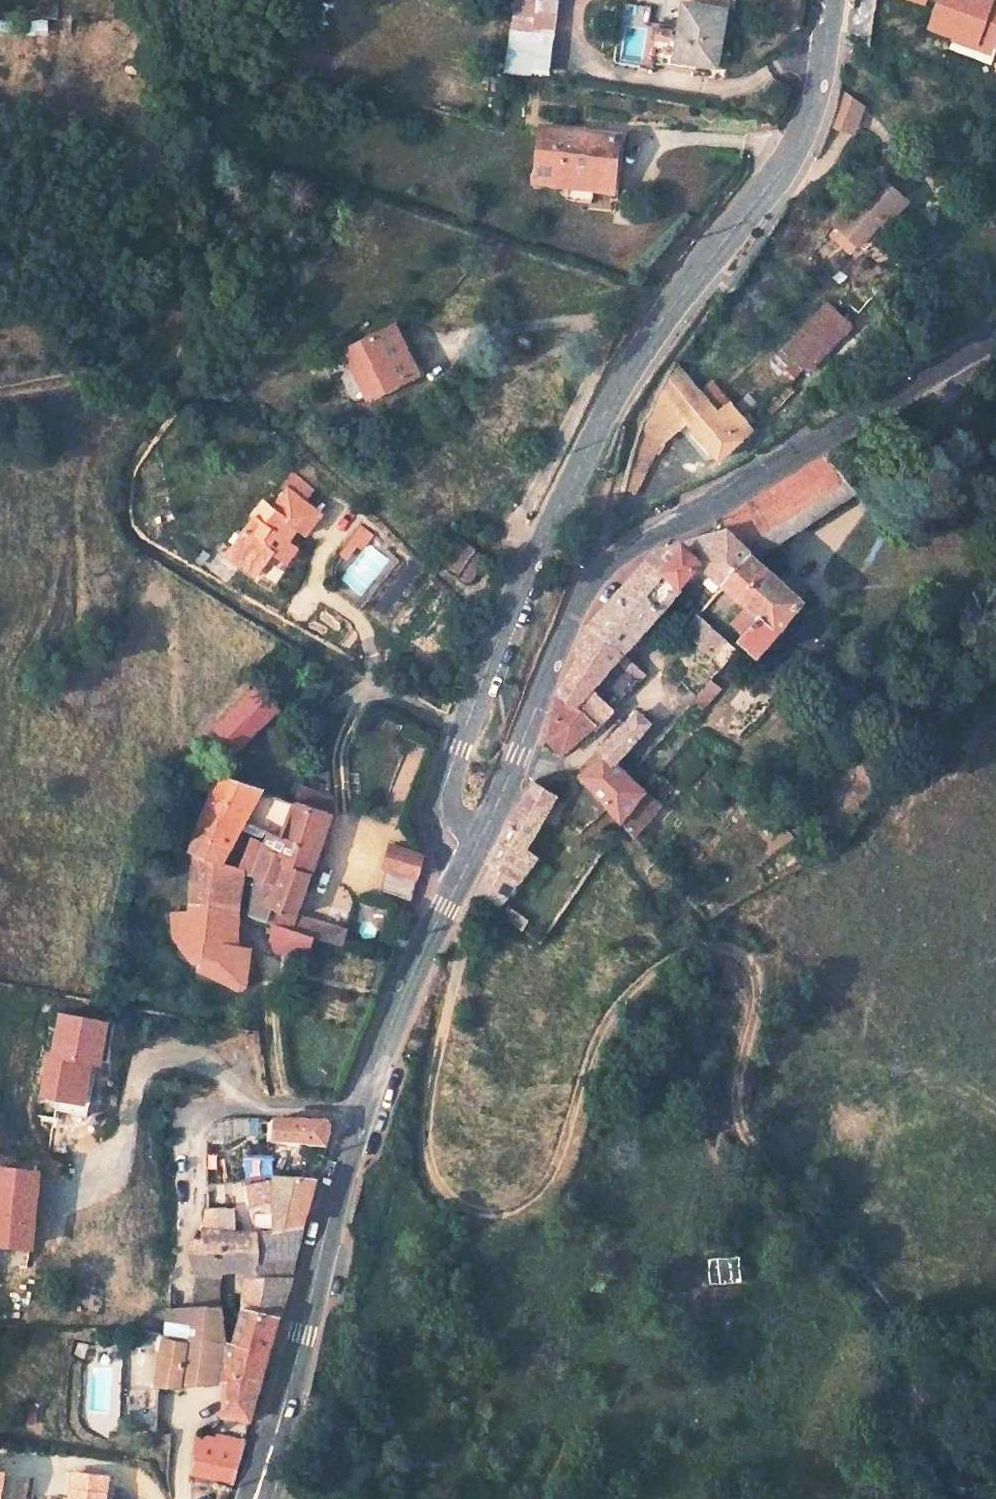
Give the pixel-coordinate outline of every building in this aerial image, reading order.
[(504,70),(525,74),(536,11),(525,9),(527,0),(515,0),(504,70)] [(641,62),(652,7),(628,2),(617,57),(641,62)] [(682,2),(672,60),(718,69),(727,10),(682,2)] [(504,70),(503,81),(523,85),(525,74),(504,70)] [(851,134),(861,107),(841,91),(838,108),(831,128),(851,134)] [(542,126),(535,181),(562,184),(563,174),(610,181),(616,136),(542,126)] [(563,174),(562,184),(618,192),(625,137),(616,136),(610,181),(563,174)] [(880,178),(857,204),(865,211),(888,185),(880,178)] [(862,250),(883,226),(889,231),(912,206),(888,185),(865,211),(857,204),(837,227),(844,234),(862,250)] [(868,255),(889,231),(883,226),(862,250),(868,255)] [(194,235),(190,245),(203,250),(207,239),(194,235)] [(826,299),(781,347),(802,368),(804,369),(850,323),(826,299)] [(396,326),(354,344),(379,392),(419,373),(396,326)] [(354,344),(343,350),(354,373),(364,394),(369,404),(381,398),(379,392),(354,344)] [(781,347),(766,363),(787,384),(802,368),(781,347)] [(623,482),(622,489),(633,492),(658,443),(670,426),(682,416),(718,458),(751,429),(748,425),(741,416),(728,401),(718,410),(700,390),(675,361),(659,387),(649,411),(639,424),(634,438),(629,453),(625,467),(623,482)] [(354,373),(334,382),(341,397),(348,401),(364,394),(354,373)] [(710,381),(700,390),(718,410),(728,401),(710,381)] [(787,384),(764,406),(771,413),(794,390),(787,384)] [(748,410),(741,416),(748,425),(756,418),(748,410)] [(750,554),(722,586),(745,606),(732,620),(743,629),(746,632),(741,638),(739,639),(757,656),(804,602),(754,558),(853,492),(822,455),(719,517),(726,533),(750,554)] [(290,475),(282,486),(286,489),(303,501),(310,491),(290,475)] [(255,515),(231,547),(260,567),(272,550),(281,557),(291,545),(288,542),(297,529),(304,535),(320,514),(303,501),(286,489),(272,508),(262,501),(252,514),(255,515)] [(376,536),(360,525),(338,554),(345,559),(354,547),(363,554),(367,549),(376,536)] [(654,551),(628,580),(662,609),(700,566),(722,586),(750,554),(726,533),(654,551)] [(458,537),(441,560),(467,581),(484,558),(458,537)] [(291,545),(281,557),(287,562),(297,549),(291,545)] [(231,547),(226,554),(255,574),(260,567),(231,547)] [(591,623),(588,625),(622,654),(662,609),(628,580),(591,623)] [(690,623),(682,631),(699,646),(707,637),(690,623)] [(558,690),(557,695),(591,726),(592,728),(644,674),(622,654),(588,625),(572,647),(579,657),(558,690)] [(743,629),(738,635),(741,638),(746,632),(743,629)] [(707,637),(699,646),(708,653),(721,638),(713,631),(707,637)] [(721,638),(708,653),(722,665),(736,649),(721,638)] [(710,679),(687,704),(699,714),(721,689),(710,679)] [(254,689),(210,733),(232,753),(278,706),(254,689)] [(557,695),(547,737),(561,753),(591,726),(557,695)] [(682,713),(663,734),(672,741),(689,721),(682,713)] [(636,714),(608,743),(601,757),(612,766),(649,724),(636,714)] [(407,744),(384,821),(401,826),(424,749),(407,744)] [(601,757),(580,776),(619,821),(622,818),(633,805),(644,792),(612,766),(601,757)] [(748,762),(734,777),(741,785),(755,769),(748,762)] [(218,775),(195,836),(230,848),(244,823),(261,791),(254,788),(243,784),(218,775)] [(246,775),(243,784),(254,788),(258,780),(246,775)] [(500,837),(489,860),(521,880),(538,857),(525,848),(554,797),(531,784),(504,830),(500,837)] [(299,785),(292,801),(293,802),(323,812),(330,797),(299,785)] [(261,791),(244,823),(256,827),(274,795),(261,791)] [(644,792),(633,805),(649,817),(660,805),(644,792)] [(274,795),(256,827),(281,838),(293,802),(292,801),(274,795)] [(249,839),(236,869),(242,871),(255,876),(277,884),(263,920),(274,924),(292,930),(297,915),(310,875),(303,873),(310,848),(318,851),(329,814),(323,812),(293,802),(281,838),(256,827),(249,839)] [(633,805),(622,818),(635,836),(649,817),(633,805)] [(397,826),(391,844),(410,850),(414,840),(409,830),(397,826)] [(195,836),(189,853),(191,853),(221,864),(230,848),(195,836)] [(391,844),(377,889),(410,899),(412,890),(414,883),(423,855),(410,850),(391,844)] [(310,848),(303,873),(310,875),(318,851),(310,848)] [(191,853),(188,913),(170,915),(172,935),(194,963),(195,968),(236,988),(237,989),(240,989),(243,988),(245,985),(248,965),(251,950),(236,947),(237,911),(242,871),(236,869),(221,864),(191,853)] [(521,880),(489,860),(482,892),(502,906),(521,880)] [(255,876),(250,915),(263,920),(277,884),(255,876)] [(356,924),(384,928),(387,903),(360,900),(356,924)] [(532,922),(511,909),(505,920),(526,933),(532,922)] [(297,915),(292,930),(314,937),(340,945),(345,930),(297,915)] [(274,924),(266,944),(306,957),(314,937),(292,930),(274,924)] [(276,1117),(274,1138),(326,1144),(330,1131),(330,1127),(329,1122),(328,1120),(324,1118),(321,1117),(276,1117)] [(210,1128),(207,1140),(229,1142),(248,1134),(249,1118),(223,1119),(216,1121),(212,1124),(210,1128)] [(249,1118),(248,1134),(259,1135),(260,1118),(249,1118)] [(272,1174),(273,1160),(249,1158),(244,1186),(272,1181),(272,1174)] [(244,1186),(254,1232),(302,1226),(315,1178),(272,1174),(272,1181),(244,1186)] [(206,1208),(203,1226),(203,1238),(192,1238),(189,1253),(194,1274),(220,1276),(219,1265),(244,1265),(242,1306),(241,1308),(278,1316),(289,1277),(255,1275),(254,1232),(236,1230),(235,1208),(206,1208)] [(302,1226),(254,1232),(255,1275),(289,1277),(286,1272),(290,1255),(294,1252),(302,1226)] [(736,1259),(710,1265),(714,1288),(741,1283),(736,1259)] [(194,1274),(192,1307),(219,1307),(220,1276),(194,1274)] [(174,1292),(173,1307),(184,1307),(185,1292),(174,1292)] [(164,1333),(157,1383),(175,1383),(186,1307),(184,1307),(173,1307),(167,1308),(164,1333)] [(225,1342),(219,1307),(192,1307),(186,1307),(175,1383),(226,1380),(235,1378),(232,1361),(223,1360),(225,1342)] [(278,1316),(241,1308),(232,1344),(225,1342),(223,1360),(232,1361),(235,1378),(261,1378),(278,1316)] [(250,1420),(261,1378),(235,1378),(226,1380),(222,1414),(250,1420)] [(34,1405),(22,1403),(20,1423),(31,1425),(34,1405)] [(156,1417),(154,1428),(154,1431),(162,1433),(163,1433),(165,1419),(156,1417)] [(231,1483),(244,1440),(195,1435),(191,1453),(195,1454),(191,1474),(231,1483)]
